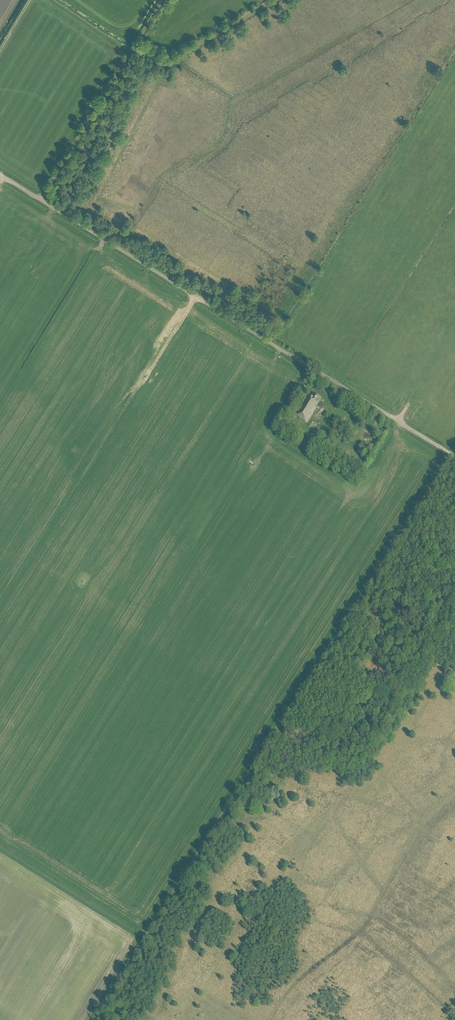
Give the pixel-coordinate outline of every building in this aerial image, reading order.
[(317,406),(321,399),(313,394),(310,400),(305,398),(294,416),(307,424),(316,409),(318,410),(319,411),(314,418),(319,421),(323,413),(322,413),(324,410),(317,406)]
